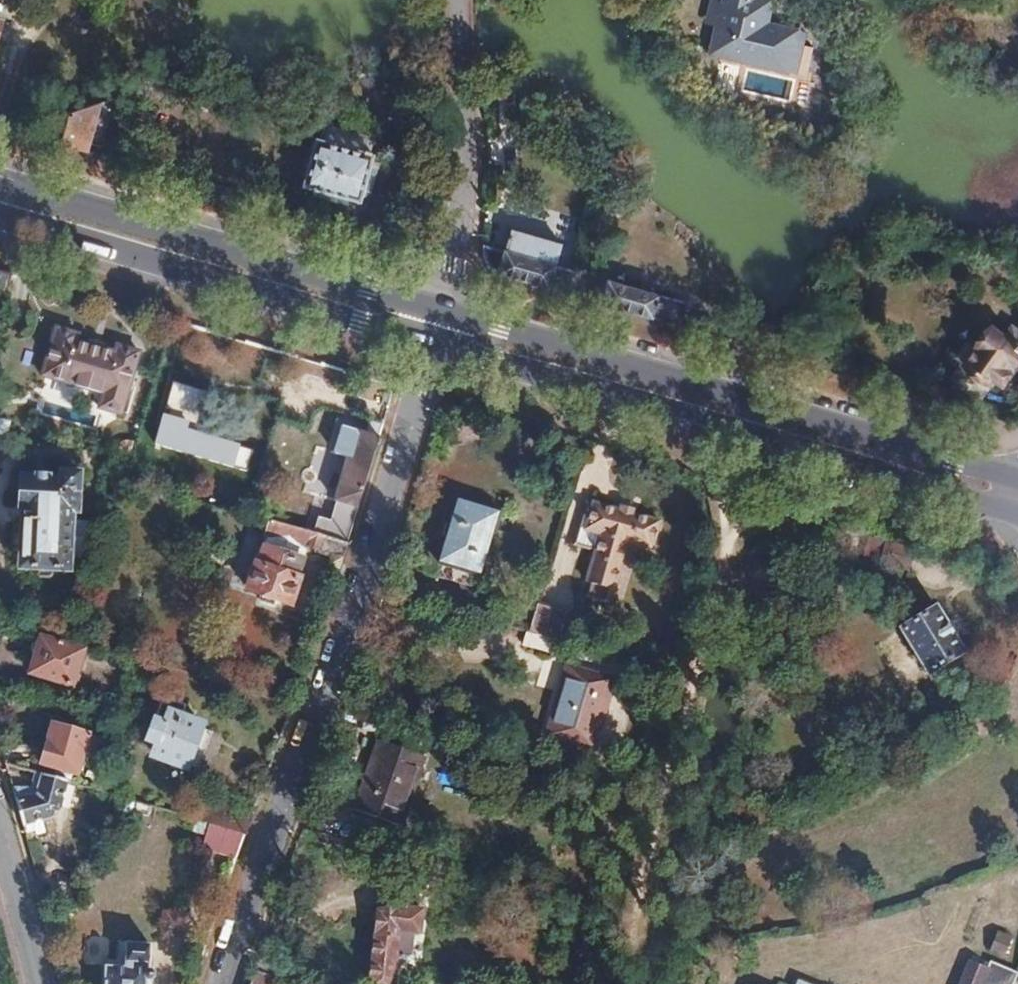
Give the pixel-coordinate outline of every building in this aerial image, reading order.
[(800,51),(809,22),(803,21),(805,10),(777,2),(778,0),(731,0),(745,4),(736,33),(800,51)] [(790,89),(800,51),(736,33),(730,32),(720,69),(790,89)] [(86,152),(100,104),(92,106),(71,112),(61,145),(86,152)] [(361,202),(380,133),(327,118),(320,139),(318,139),(305,186),(361,202)] [(577,270),(557,264),(562,244),(511,229),(505,249),(482,243),(482,248),(482,256),(484,262),(487,267),(492,270),(566,292),(570,293),(577,270)] [(15,274),(0,270),(0,310),(4,311),(15,274)] [(684,301),(639,288),(641,279),(627,275),(624,283),(599,276),(592,300),(652,317),(653,314),(678,322),(684,301)] [(1017,355),(1017,329),(1009,323),(1002,332),(990,323),(952,374),(978,394),(992,375),(1000,380),(1017,355)] [(99,409),(119,415),(138,352),(117,346),(115,354),(76,343),(79,335),(56,328),(41,377),(103,395),(99,409)] [(373,463),(380,438),(343,428),(336,455),(348,458),(336,502),(338,503),(333,521),(320,517),(315,535),(349,544),(354,528),(373,463)] [(86,552),(94,524),(78,524),(80,473),(65,472),(64,481),(28,480),(26,509),(28,512),(24,569),(40,569),(40,574),(43,577),(52,577),(55,575),(55,570),(71,570),(72,551),(86,552)] [(479,575),(497,512),(454,499),(436,563),(479,575)] [(601,534),(587,582),(615,590),(629,542),(653,549),(660,523),(634,516),(635,513),(621,509),(621,512),(592,504),(585,530),(601,534)] [(299,578),(309,547),(318,549),(317,552),(335,557),(332,564),(341,567),(349,544),(315,535),(288,527),(272,522),(259,566),(254,564),(247,589),(296,604),(303,579),(299,578)] [(911,570),(916,551),(886,543),(881,562),(911,570)] [(560,641),(569,613),(539,604),(531,633),(556,640),(560,641)] [(963,653),(936,608),(899,631),(926,675),(963,653)] [(556,640),(531,633),(527,644),(553,651),(556,640)] [(85,652),(42,638),(31,674),(74,688),(85,652)] [(601,749),(621,678),(573,664),(553,736),(601,749)] [(214,729),(179,716),(183,704),(164,698),(150,738),(154,743),(160,745),(157,757),(188,767),(189,765),(200,769),(214,729)] [(101,758),(106,740),(54,725),(42,766),(78,777),(85,753),(101,758)] [(425,754),(378,738),(354,808),(402,824),(425,754)] [(55,817),(63,806),(69,782),(38,773),(34,788),(13,786),(18,804),(25,826),(55,817)] [(247,834),(255,813),(212,800),(205,822),(211,824),(247,834)] [(238,857),(247,834),(211,824),(205,847),(238,857)] [(424,911),(427,895),(407,890),(404,908),(424,911)] [(381,911),(371,983),(394,983),(402,932),(421,933),(424,911),(404,908),(403,908),(381,911)] [(149,980),(154,980),(156,979),(157,977),(158,974),(157,971),(155,969),(152,968),(149,969),(149,963),(153,963),(153,945),(129,943),(127,969),(107,968),(106,983),(148,983),(149,980)] [(1017,976),(990,964),(987,972),(969,965),(961,983),(1014,983),(1017,976)] [(282,979),(256,970),(252,983),(280,983),(282,979)]
